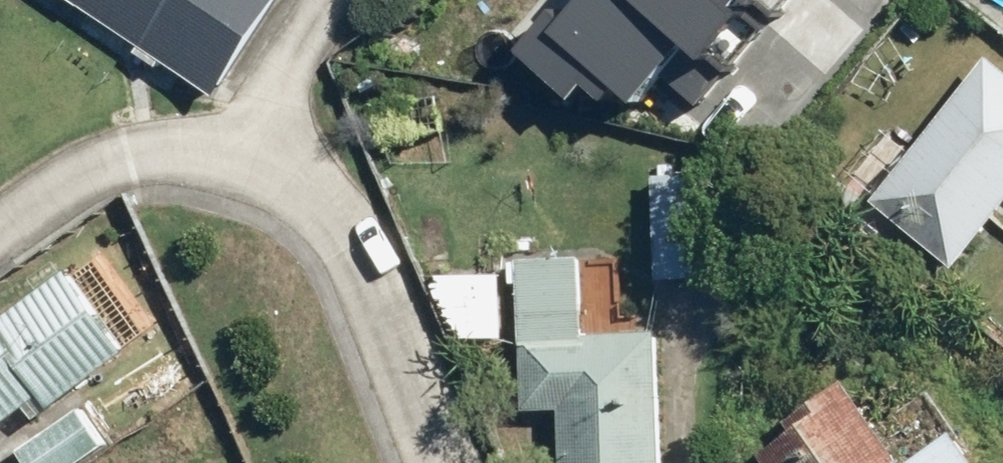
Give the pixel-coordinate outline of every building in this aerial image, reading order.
[(91,7),(227,96),(290,0),(95,0),(91,7)] [(552,26),(612,86),(639,60),(676,98),(774,0),(597,0),(593,3),(590,0),(579,0),(552,26)] [(1000,53),(884,201),(966,266),(1002,220),(1002,56),(1000,53)] [(752,173),(665,172),(664,277),(750,278),(752,173)] [(672,329),(625,330),(623,257),(529,259),(532,408),(574,407),(576,462),(675,462),(672,329)] [(55,394),(64,406),(137,352),(78,272),(6,325),(0,316),(0,435),(55,394)] [(509,338),(510,273),(448,272),(447,338),(509,338)] [(961,426),(914,459),(855,377),(826,398),(834,408),(771,454),(777,462),(988,462),(961,426)] [(89,405),(28,452),(36,462),(87,462),(116,440),(89,405)]
